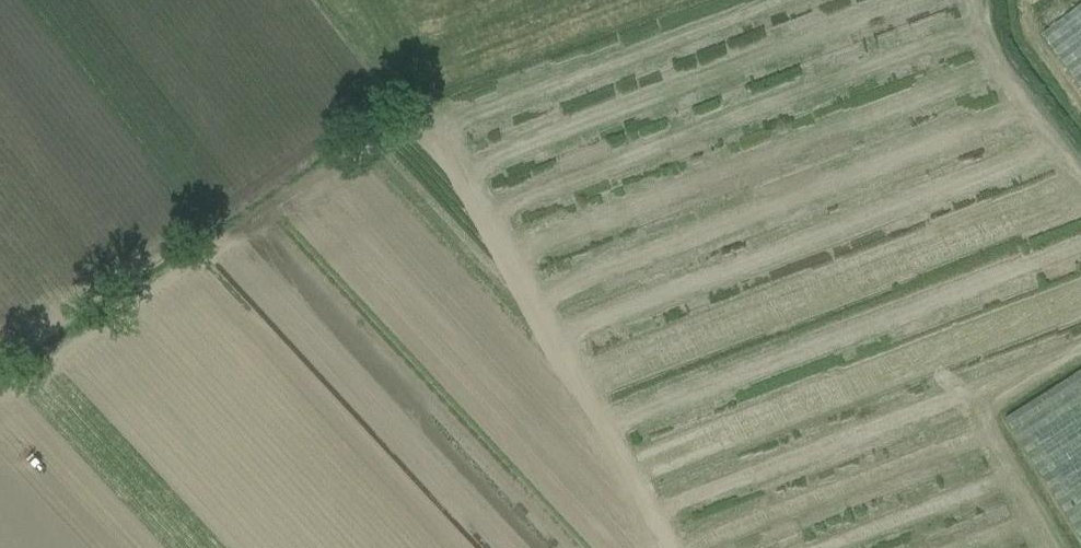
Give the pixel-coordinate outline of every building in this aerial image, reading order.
[(1041,38),(1080,91),(1080,8),(1041,38)] [(1002,418),(1080,542),(1080,368),(1002,418)]
